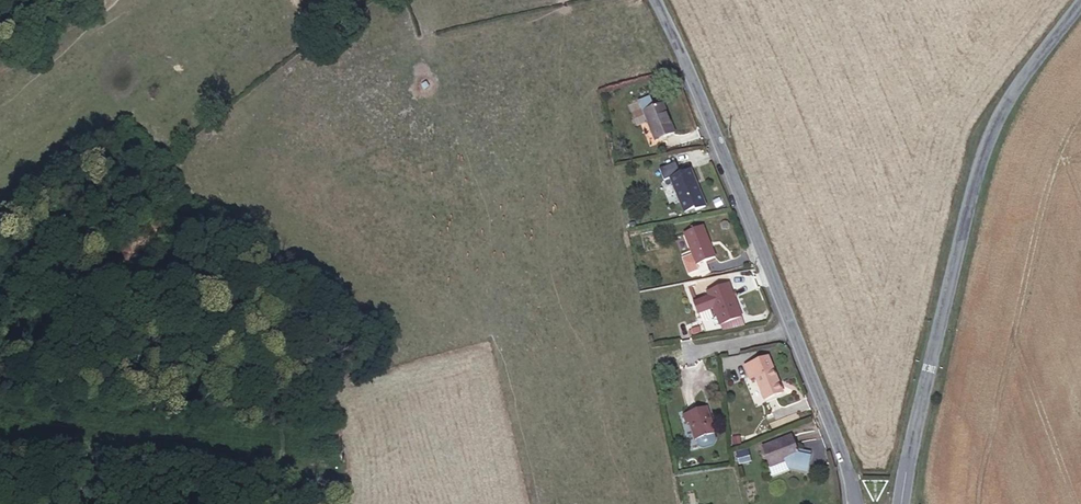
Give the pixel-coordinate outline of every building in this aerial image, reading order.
[(674,133),(662,104),(644,112),(655,140),(674,133)] [(701,193),(691,170),(671,178),(680,202),(701,193)] [(716,257),(703,225),(684,233),(696,265),(716,257)] [(732,293),(728,283),(707,291),(709,297),(696,302),(700,312),(713,307),(720,325),(742,317),(734,297),(736,297),(734,292),(732,293)] [(778,382),(768,356),(745,366),(750,379),(755,377),(764,400),(781,393),(777,383),(778,382)] [(715,433),(706,407),(683,415),(686,424),(689,423),(695,440),(696,440),(698,445),(703,448),(713,444),(716,439),(714,434),(715,433)] [(800,450),(798,451),(792,436),(762,447),(769,467),(784,461),(787,467),(801,470),(802,466),(807,467),(810,453),(800,450)]
